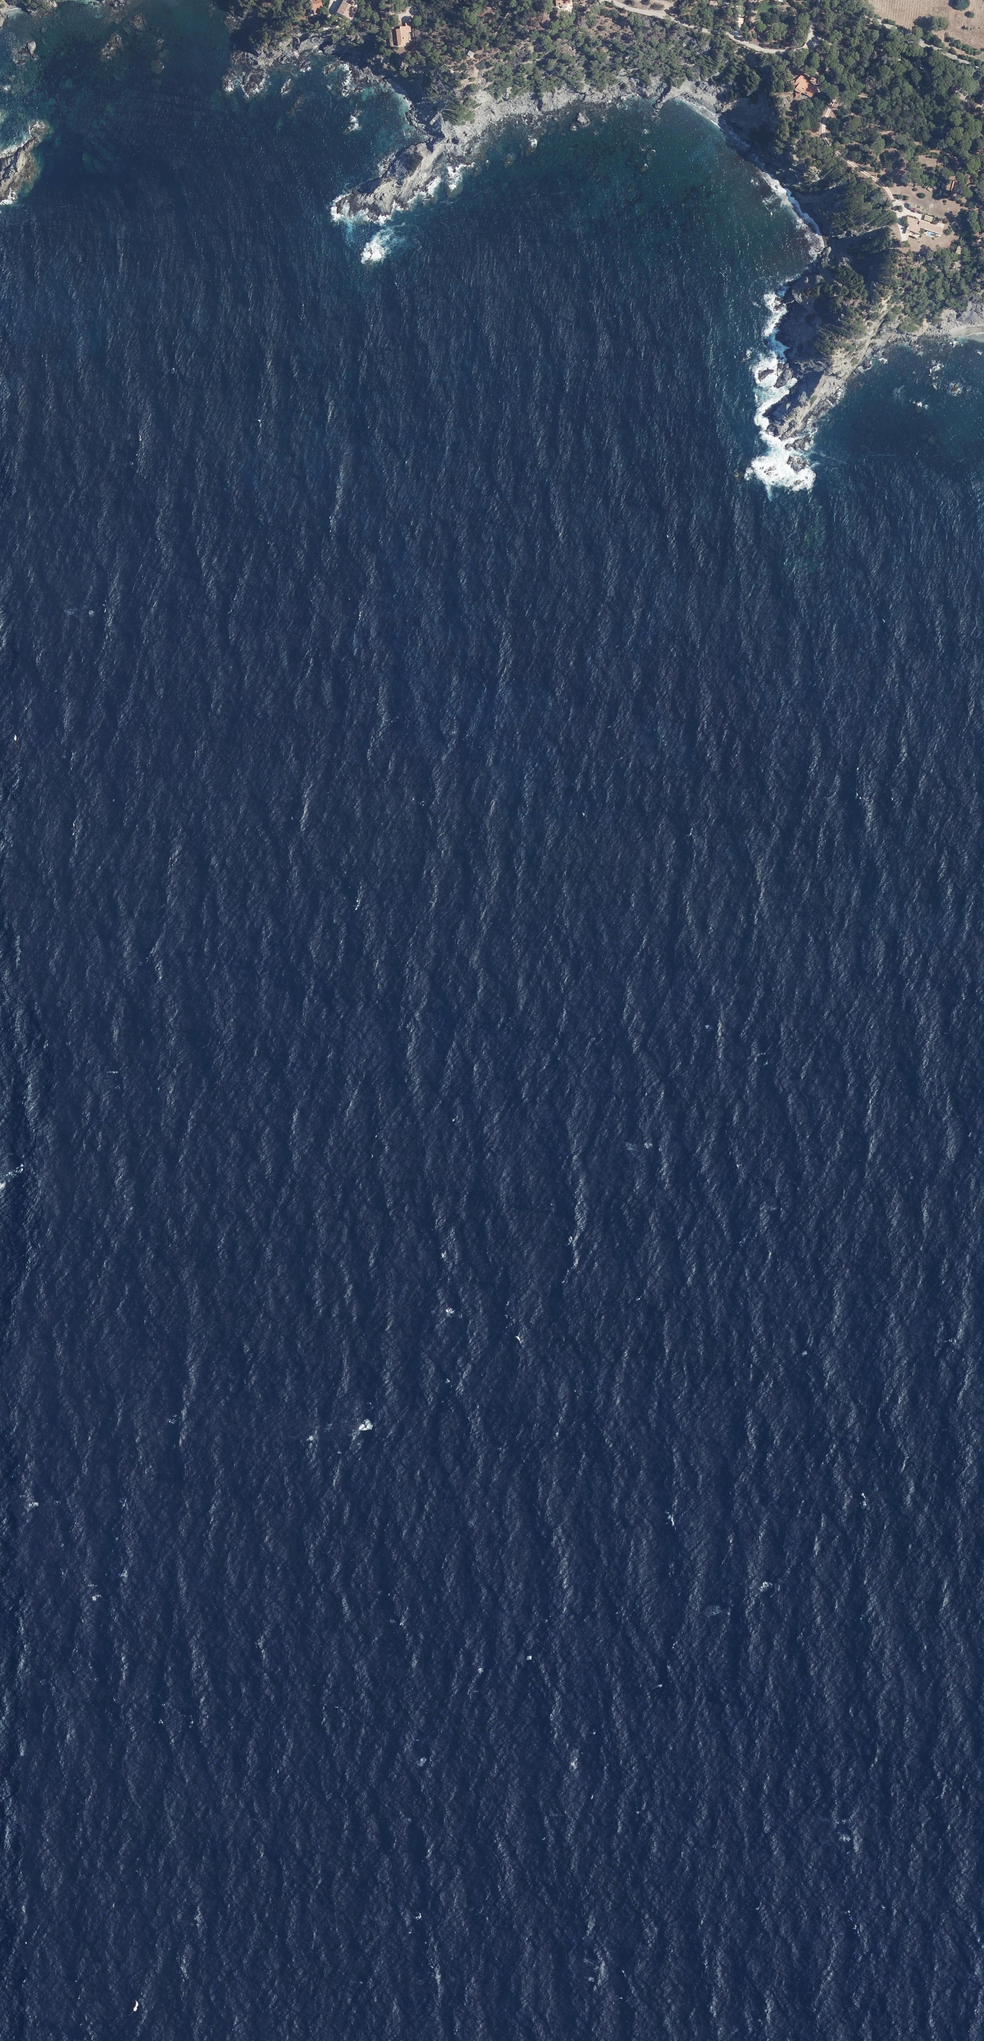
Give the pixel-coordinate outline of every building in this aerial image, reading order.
[(321,0),(315,0),(311,1),(313,11),(314,10),(315,15),(324,13),(321,0)] [(354,3),(348,0),(345,0),(338,14),(351,21),(357,10),(354,8),(355,7),(353,6),(354,3)] [(570,0),(556,0),(556,6),(559,6),(559,5),(563,5),(563,9),(571,8),(570,0)] [(409,24),(405,24),(406,28),(400,28),(400,30),(396,31),(398,44),(408,43),(407,32),(410,31),(409,24)] [(801,75),(796,81),(793,85),(797,87),(795,90),(800,93),(802,91),(811,98),(816,91),(812,88),(807,84),(802,80),(804,77),(801,75)] [(793,85),(792,86),(794,90),(798,96),(800,93),(795,90),(797,87),(793,85)] [(929,221),(932,215),(923,213),(921,218),(929,221)] [(938,234),(940,229),(906,216),(904,221),(908,223),(906,228),(905,227),(903,233),(909,230),(918,233),(920,227),(938,234)]
